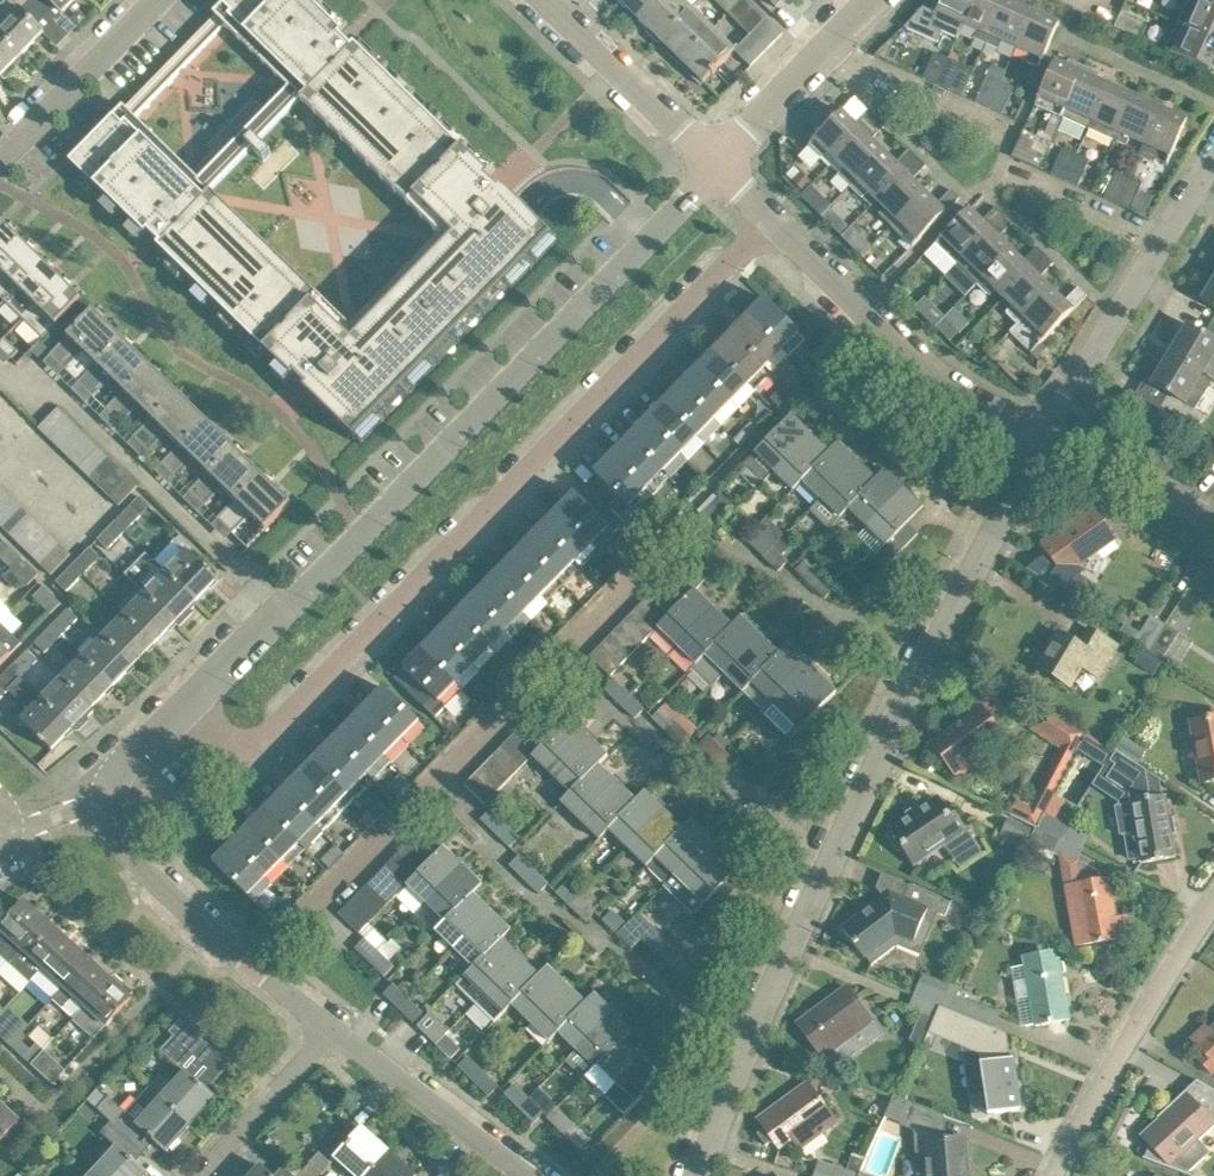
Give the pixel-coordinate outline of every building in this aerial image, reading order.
[(0,5),(0,33),(22,55),(44,33),(36,25),(45,15),(29,0),(5,0),(0,5)] [(45,15),(54,6),(62,14),(76,0),(29,0),(45,15)] [(70,161),(83,174),(77,181),(89,193),(95,186),(107,198),(101,205),(113,217),(120,210),(132,222),(125,229),(138,241),(144,234),(145,235),(148,232),(160,244),(157,247),(172,261),(165,268),(179,280),(185,274),(198,287),(192,293),(205,306),(212,300),(225,313),(219,319),(232,332),(238,326),(252,339),(245,345),(259,358),(265,352),(278,365),(272,371),(285,384),(292,378),(295,376),(307,387),(304,390),(316,402),(355,439),(552,237),(536,221),(535,220),(514,200),(513,199),(510,196),(501,188),(498,190),(486,179),(489,176),(354,44),(351,47),(339,36),(342,33),(309,0),(226,0),(213,14),(215,16),(175,58),(184,67),(225,25),(231,19),(295,81),(301,75),(313,86),(307,93),(361,146),(260,251),(205,197),(198,204),(186,193),(193,186),(129,124),(135,117),(179,72),(169,63),(168,64),(125,108),(123,106),(70,161)] [(641,18),(658,0),(622,0),(641,18)] [(662,40),(662,39),(692,8),(684,0),(658,0),(641,18),(649,26),(645,31),(658,44),(662,40)] [(728,13),(741,0),(714,0),(728,13)] [(728,13),(741,26),(750,35),(766,51),(783,34),(766,17),(759,10),(748,0),(741,0),(728,13)] [(781,0),(764,0),(766,2),(767,1),(776,9),(777,8),(775,6),(781,0)] [(964,25),(975,0),(942,0),(940,5),(929,0),(904,28),(937,43),(942,31),(957,39),(964,25)] [(964,25),(978,31),(974,39),(986,44),(1006,0),(975,0),(964,25)] [(1016,48),(1032,11),(1006,0),(986,44),(998,49),(1002,41),(1016,48)] [(1197,1),(1213,9),(1213,0),(1197,0),(1197,1)] [(1197,1),(1191,15),(1183,12),(1177,23),(1213,40),(1213,9),(1197,1)] [(680,65),(684,61),(713,29),(692,8),(662,39),(662,40),(670,47),(666,51),(680,65)] [(1059,24),(1032,11),(1016,48),(1030,54),(1027,62),(1039,68),(1059,24)] [(1114,27),(1140,39),(1146,26),(1120,14),(1114,27)] [(1205,68),(1209,70),(1213,60),(1213,40),(1177,23),(1165,50),(1205,68)] [(717,71),(716,70),(735,50),(713,29),(684,61),(691,68),(687,72),(701,85),(711,74),(713,76),(717,71)] [(22,55),(0,33),(0,76),(1,77),(3,79),(8,79),(17,70),(17,66),(14,63),(22,55)] [(923,79),(936,85),(948,58),(935,52),(923,79)] [(936,85),(949,91),(961,64),(948,58),(936,85)] [(1070,61),(1067,67),(1055,61),(1035,105),(1062,117),(1084,68),(1070,61)] [(975,102),(989,108),(1001,82),(1006,71),(992,64),(975,102)] [(1108,85),(1097,80),(1099,74),(1084,68),(1062,117),(1088,129),(1108,85)] [(989,108),(1002,114),(1014,88),(1001,82),(989,108)] [(1134,96),(1108,85),(1088,129),(1114,141),(1134,96)] [(1129,138),(1144,144),(1160,108),(1134,96),(1114,141),(1126,146),(1129,138)] [(843,112),(857,98),(856,97),(808,146),(817,154),(823,148),(835,160),(877,117),(869,109),(855,124),(843,112)] [(1187,120),(1160,108),(1144,144),(1158,151),(1154,159),(1167,164),(1187,120)] [(885,125),(877,117),(835,160),(844,169),(838,175),(850,186),(884,152),(871,140),(885,125)] [(1037,137),(1023,130),(1012,157),(1025,163),(1037,137)] [(253,135),(246,143),(252,149),(258,155),(265,161),(272,153),(265,147),(259,141),(253,135)] [(1051,175),(1064,181),(1076,154),(1063,148),(1051,175)] [(896,164),(884,152),(850,186),(858,194),(864,188),(876,200),(918,157),(910,149),(896,164)] [(1064,181),(1078,187),(1090,160),(1076,154),(1064,181)] [(926,165),(918,157),(876,200),(884,208),(878,214),(891,226),(924,192),(912,180),(926,165)] [(1104,198),(1117,204),(1129,178),(1116,172),(1104,198)] [(1129,178),(1117,204),(1130,210),(1142,184),(1129,178)] [(937,204),(924,192),(891,226),(899,234),(905,228),(917,240),(911,246),(912,247),(960,198),(951,190),(937,204)] [(983,194),(935,243),(948,256),(954,250),(962,258),(1004,215),(996,207),(982,221),(970,210),(984,195),(983,194)] [(814,208),(813,208),(821,216),(829,207),(831,205),(824,198),(814,208)] [(1004,215),(962,258),(971,266),(965,272),(977,284),(1011,249),(999,237),(1013,223),(1004,215)] [(6,226),(0,232),(0,271),(25,245),(6,226)] [(850,227),(841,236),(850,244),(859,234),(851,226),(850,227)] [(5,302),(44,263),(25,245),(0,271),(0,297),(5,302)] [(1003,298),(1045,255),(1037,247),(1023,261),(1011,249),(977,284),(989,296),(995,290),(1003,298)] [(1040,278),(1054,263),(1045,255),(1003,298),(1012,306),(1006,312),(1017,324),(1010,331),(1010,332),(1052,289),(1040,278)] [(62,281),(44,263),(5,302),(24,320),(62,281)] [(1202,299),(1213,307),(1213,279),(1202,299)] [(24,320),(43,340),(82,300),(62,281),(24,320)] [(1031,353),(1087,296),(1078,287),(1064,302),(1052,289),(1010,332),(1030,351),(1030,352),(1031,353)] [(765,299),(747,317),(782,351),(798,334),(805,340),(805,339),(765,299)] [(933,305),(923,315),(935,327),(945,317),(933,305)] [(122,339),(94,311),(50,356),(65,370),(83,352),(95,364),(97,365),(122,339)] [(747,317),(730,334),(765,368),(782,351),(747,317)] [(1212,322),(1204,334),(1187,324),(1169,354),(1203,374),(1213,381),(1213,323),(1212,322)] [(730,334),(713,352),(748,385),(765,368),(730,334)] [(19,352),(4,338),(0,342),(0,349),(11,360),(19,352)] [(97,365),(95,364),(77,383),(93,398),(111,379),(123,391),(125,393),(150,366),(122,339),(97,365)] [(696,369),(731,403),(748,385),(713,352),(696,369)] [(1169,354),(1151,384),(1168,394),(1161,407),(1187,423),(1196,428),(1204,416),(1195,410),(1206,391),(1196,385),(1203,374),(1169,354)] [(178,394),(150,366),(125,393),(123,391),(105,410),(121,425),(139,406),(151,419),(153,420),(178,394)] [(696,369),(679,386),(714,420),(731,403),(696,369)] [(679,386),(662,404),(697,437),(714,420),(679,386)] [(153,420),(151,419),(133,437),(149,452),(167,434),(179,446),(181,447),(206,421),(178,394),(153,420)] [(662,404),(645,421),(680,455),(697,437),(662,404)] [(1182,431),(1187,423),(1161,407),(1156,415),(1182,431)] [(58,408),(38,428),(48,438),(68,418),(58,408)] [(755,453),(776,474),(813,436),(791,415),(755,453)] [(78,427),(68,418),(48,438),(58,448),(78,427)] [(234,448),(206,421),(181,447),(179,446),(161,464),(177,480),(195,461),(207,473),(209,474),(234,448)] [(680,455),(645,421),(628,438),(663,472),(680,455)] [(78,427),(58,448),(68,458),(88,437),(78,427)] [(813,436),(776,474),(793,491),(802,482),(801,481),(829,452),(813,436)] [(98,447),(88,437),(68,458),(78,467),(98,447)] [(628,438),(611,456),(646,489),(663,472),(628,438)] [(802,481),(820,499),(857,461),(838,443),(829,452),(801,481),(802,482),(802,481)] [(98,447),(78,467),(88,477),(108,456),(98,447)] [(209,474),(207,473),(189,492),(205,507),(223,488),(235,500),(237,502),(262,475),(234,448),(209,474)] [(118,466),(108,456),(88,477),(98,486),(118,466)] [(629,506),(646,489),(611,456),(594,474),(635,514),(635,513),(629,506)] [(848,508),(876,479),(857,461),(820,499),(810,510),(829,529),(840,518),(849,509),(848,508)] [(118,466),(98,486),(108,496),(128,475),(118,466)] [(867,527),(904,489),(885,470),(876,479),(848,508),(849,509),(867,527)] [(138,485),(128,475),(108,496),(118,506),(138,485)] [(291,504),(262,475),(237,502),(235,500),(217,519),(233,534),(251,515),(266,530),(291,504)] [(10,496),(0,486),(0,487),(0,507),(10,496)] [(908,524),(923,508),(904,489),(867,527),(886,545),(876,555),(887,566),(918,534),(908,524)] [(574,494),(557,511),(591,545),(598,551),(625,524),(603,502),(593,512),(574,494)] [(10,496),(0,507),(0,526),(1,527),(21,506),(10,496)] [(124,532),(149,506),(139,497),(114,522),(124,532)] [(11,536),(30,516),(21,506),(1,527),(11,536)] [(711,506),(702,515),(717,530),(727,521),(711,506)] [(1083,569),(1079,566),(1116,540),(1092,507),(1040,543),(1047,553),(1026,568),(1085,606),(1098,586),(1080,574),(1084,571),(1085,570),(1083,569)] [(557,511),(540,529),(574,563),(591,545),(557,511)] [(40,525),(30,516),(11,536),(21,546),(40,525)] [(731,544),(740,535),(740,534),(727,521),(717,530),(731,544)] [(124,532),(114,522),(97,539),(108,549),(124,532)] [(40,525),(21,546),(30,555),(50,535),(40,525)] [(574,563),(540,529),(523,546),(557,580),(574,563)] [(758,533),(749,543),(764,558),(774,549),(758,533)] [(60,544),(50,535),(30,555),(40,565),(60,544)] [(154,561),(166,572),(196,601),(216,581),(217,582),(218,581),(211,574),(212,573),(211,572),(207,568),(206,569),(175,539),(154,561)] [(4,541),(0,545),(0,558),(11,569),(21,558),(4,541)] [(51,575),(71,555),(60,544),(40,565),(51,575)] [(506,563),(540,597),(547,603),(564,586),(557,580),(523,546),(506,563)] [(100,558),(89,548),(73,565),(83,575),(100,558)] [(774,549),(764,558),(778,571),(787,562),(774,549)] [(11,569),(28,585),(39,574),(21,558),(11,569)] [(685,599),(676,608),(666,618),(657,627),(677,646),(714,608),(694,590),(705,578),(685,558),(665,579),(685,599)] [(795,570),(811,585),(827,569),(818,561),(812,568),(805,561),(795,570)] [(506,563),(489,581),(523,615),(530,621),(547,603),(540,597),(506,563)] [(83,575),(73,565),(56,582),(66,592),(83,575)] [(825,599),(834,589),(827,583),(834,576),(827,569),(811,585),(825,599)] [(196,601),(166,572),(145,593),(175,623),(179,627),(193,613),(191,610),(197,604),(195,602),(196,601)] [(685,599),(665,579),(656,589),(676,608),(685,599)] [(489,581),(472,598),(507,632),(523,615),(489,581)] [(29,593),(51,614),(61,603),(39,583),(29,593)] [(656,589),(646,598),(666,618),(676,608),(656,589)] [(145,593),(124,615),(154,644),(175,623),(145,593)] [(472,598),(455,616),(490,649),(507,632),(472,598)] [(666,618),(646,598),(637,608),(657,627),(666,618)] [(79,619),(68,608),(51,626),(62,636),(79,619)] [(637,608),(627,618),(648,637),(657,627),(637,608)] [(714,608),(677,646),(696,665),(705,656),(704,655),(732,627),(732,626),(714,608)] [(154,644),(124,615),(104,636),(134,665),(154,644)] [(724,674),(761,636),(755,630),(757,628),(744,615),(742,618),(741,617),(732,626),(732,627),(704,655),(705,656),(696,665),(692,669),(711,687),(724,674)] [(455,616),(438,633),(473,667),(490,649),(455,616)] [(1135,643),(1149,651),(1165,625),(1152,617),(1135,643)] [(618,627),(638,647),(648,637),(627,618),(618,627)] [(0,623),(0,666),(10,655),(22,643),(1,623),(0,623)] [(1149,651),(1173,666),(1190,640),(1165,625),(1149,651)] [(45,653),(62,636),(51,626),(34,643),(45,653)] [(638,647),(618,627),(608,637),(629,657),(638,647)] [(1100,678),(1119,646),(1094,631),(1084,647),(1059,632),(1038,667),(1073,688),(1085,669),(1100,678)] [(438,633),(421,650),(456,684),(473,667),(438,633)] [(134,665),(104,636),(83,657),(113,686),(134,665)] [(779,654),(761,636),(724,674),(743,693),(744,692),(779,654)] [(629,657),(608,637),(599,647),(619,667),(629,657)] [(763,709),(807,664),(788,645),(779,654),(744,692),(762,709),(763,709)] [(619,667),(599,647),(590,656),(610,676),(619,667)] [(27,650),(10,668),(20,678),(38,659),(27,650)] [(462,690),(456,684),(421,650),(404,668),(417,682),(408,691),(435,718),(462,690)] [(1144,650),(1135,664),(1154,676),(1163,662),(1144,650)] [(92,707),(113,686),(83,657),(62,678),(92,707)] [(836,691),(826,682),(807,664),(763,709),(762,709),(761,711),(790,739),(836,691)] [(72,729),(42,700),(20,678),(10,668),(0,678),(0,695),(2,697),(12,687),(33,708),(21,721),(40,740),(39,741),(44,746),(45,745),(52,751),(53,750),(52,749),(72,729)] [(962,723),(933,744),(947,764),(958,779),(990,757),(988,753),(1006,741),(987,715),(999,705),(992,695),(978,676),(961,689),(972,704),(978,711),(962,723)] [(42,700),(72,729),(92,707),(62,678),(42,700)] [(615,680),(615,681),(606,690),(620,704),(630,695),(615,680)] [(630,695),(620,704),(635,719),(644,709),(648,714),(666,696),(654,685),(648,692),(640,684),(630,695)] [(367,706),(401,740),(418,723),(424,729),(425,728),(384,688),(367,706)] [(666,696),(648,714),(667,732),(685,715),(666,696)] [(384,757),(401,740),(367,706),(350,723),(384,757)] [(551,737),(560,727),(540,707),(530,717),(551,737)] [(1032,727),(1074,753),(1086,734),(1045,707),(1032,727)] [(681,746),(690,737),(699,728),(685,715),(667,732),(681,746)] [(521,727),(541,747),(551,737),(530,717),(521,727)] [(569,718),(560,727),(551,737),(541,747),(532,756),(551,774),(588,736),(569,718)] [(1198,759),(1202,782),(1213,780),(1213,718),(1191,722),(1198,759)] [(333,741),(374,781),(391,763),(384,757),(350,723),(333,741)] [(512,736),(532,756),(541,747),(521,727),(512,736)] [(714,760),(723,750),(708,735),(699,745),(714,760)] [(512,736),(511,736),(502,746),(522,766),(532,756),(512,736)] [(598,764),(599,765),(608,756),(588,736),(551,774),(570,793),(598,764)] [(1113,749),(1116,750),(1138,764),(1146,752),(1121,736),(1113,749)] [(316,758),(350,792),(357,798),(374,781),(333,741),(316,758)] [(492,756),(513,776),(522,766),(502,746),(492,756)] [(728,773),(737,764),(723,750),(714,760),(728,773)] [(1116,762),(1107,777),(1129,791),(1131,800),(1130,800),(1117,802),(1122,833),(1135,831),(1136,840),(1140,859),(1140,863),(1142,863),(1175,857),(1172,834),(1175,834),(1176,834),(1174,817),(1172,818),(1169,819),(1165,795),(1162,796),(1150,798),(1148,784),(1151,783),(1149,773),(1149,772),(1138,764),(1116,750),(1115,753),(1111,759),(1116,762)] [(483,765),(504,785),(513,776),(492,756),(483,765)] [(299,775),(340,816),(357,798),(350,792),(316,758),(299,775)] [(580,820),(617,783),(599,765),(598,764),(570,793),(561,802),(580,820)] [(474,775),(494,795),(504,785),(483,765),(474,775)] [(282,793),(316,827),(323,833),(340,816),(299,775),(282,793)] [(464,785),(485,805),(494,795),(474,775),(464,785)] [(636,801),(635,801),(617,783),(580,820),(600,839),(609,830),(608,830),(636,801)] [(608,830),(609,830),(628,848),(664,811),(644,791),(635,801),(636,801),(608,830)] [(282,793),(265,810),(299,844),(306,850),(323,833),(316,827),(282,793)] [(949,816),(937,798),(890,829),(893,832),(888,835),(897,850),(902,846),(914,864),(945,843),(954,858),(975,844),(954,812),(949,816)] [(1011,815),(1035,827),(1041,816),(1017,803),(1011,815)] [(490,809),(490,810),(481,819),(495,833),(504,823),(490,809)] [(265,810),(248,828),(282,861),(299,844),(265,810)] [(664,811),(628,848),(647,867),(655,857),(683,829),(682,828),(664,811)] [(1042,817),(1037,828),(1080,849),(1085,837),(1042,817)] [(655,857),(674,876),(711,838),(691,819),(682,828),(683,829),(655,857)] [(1023,844),(1030,830),(1009,820),(1002,834),(1023,844)] [(519,838),(504,823),(495,833),(510,847),(519,838)] [(248,828),(231,845),(265,879),(282,861),(248,828)] [(405,846),(425,866),(434,856),(414,836),(405,846)] [(730,857),(711,838),(674,876),(664,886),(693,914),(739,866),(730,857)] [(265,879),(231,845),(213,863),(254,903),(255,902),(249,896),(265,879)] [(395,855),(416,875),(425,866),(405,846),(395,855)] [(443,847),(434,856),(425,866),(416,875),(407,885),(425,903),(462,865),(443,847)] [(386,865),(407,885),(416,875),(395,855),(386,865)] [(524,879),(533,869),(519,855),(509,865),(524,879)] [(386,865),(376,875),(397,895),(407,885),(386,865)] [(482,884),(462,865),(425,903),(444,922),(445,922),(473,893),(473,894),(482,884)] [(539,893),(548,885),(548,884),(533,869),(524,879),(539,893)] [(1078,873),(1063,876),(1076,946),(1128,936),(1126,922),(1116,924),(1108,878),(1080,883),(1078,873)] [(367,885),(387,904),(397,895),(376,875),(367,885)] [(577,881),(570,888),(565,883),(556,892),(571,907),(587,890),(577,881)] [(378,914),(387,904),(367,885),(357,894),(378,914)] [(872,965),(897,946),(901,937),(914,942),(927,909),(945,917),(951,903),(908,885),(903,899),(889,893),(842,929),(864,957),(865,956),(872,965)] [(585,921),(594,912),(595,911),(590,906),(597,900),(587,890),(571,907),(585,921)] [(491,911),(473,894),(473,893),(445,922),(444,922),(435,931),(454,949),(491,911)] [(357,894),(348,904),(368,924),(378,914),(357,894)] [(8,963),(46,921),(24,902),(0,929),(0,955),(8,963)] [(339,914),(359,934),(368,924),(348,904),(339,914)] [(618,935),(627,925),(612,910),(602,920),(618,935)] [(511,930),(491,911),(454,949),(473,967),(474,968),(501,939),(502,940),(511,930)] [(67,940),(46,921),(8,963),(29,982),(32,979),(67,940)] [(647,921),(636,933),(627,925),(618,935),(632,948),(641,939),(646,943),(657,931),(647,921)] [(656,953),(668,941),(657,931),(646,943),(656,953)] [(364,938),(355,948),(369,961),(378,952),(364,938)] [(520,958),(502,940),(501,939),(474,968),(473,967),(456,985),(475,1004),(484,995),(520,958)] [(53,998),(88,960),(67,940),(32,979),(53,998)] [(378,952),(369,961),(384,976),(393,967),(378,952)] [(1027,980),(1014,983),(1017,999),(1030,997),(1031,1002),(1035,1024),(1035,1025),(1069,1019),(1058,959),(1049,961),(1047,953),(1024,957),(1023,957),(1025,967),(1027,980)] [(520,958),(484,995),(475,1004),(495,1023),(512,1005),(511,1004),(539,976),(538,975),(520,958)] [(63,1008),(73,1018),(109,979),(88,960),(53,998),(63,1008)] [(531,1023),(567,986),(547,966),(538,975),(539,976),(511,1004),(512,1005),(531,1023)] [(73,1019),(77,1022),(94,1038),(131,998),(121,989),(123,983),(115,976),(109,979),(73,1018),(73,1019)] [(398,1007),(407,998),(393,984),(384,994),(398,1007)] [(585,1003),(567,986),(531,1023),(550,1042),(559,1033),(558,1032),(586,1004),(585,1003)] [(847,988),(799,1024),(813,1043),(824,1058),(832,1070),(860,1050),(851,1038),(873,1022),(862,1007),(847,988)] [(577,1050),(614,1013),(594,994),(585,1003),(586,1004),(558,1032),(559,1033),(577,1050)] [(914,995),(908,1009),(920,1014),(910,1040),(923,1046),(934,1020),(940,1006),(914,995)] [(398,1007),(413,1022),(422,1013),(407,998),(398,1007)] [(449,1031),(430,1012),(416,1026),(436,1045),(445,1035),(449,1031)] [(614,1013),(577,1050),(568,1060),(587,1078),(623,1040),(624,1041),(633,1032),(614,1013)] [(960,1014),(949,1040),(962,1046),(979,1053),(985,1094),(988,1114),(1021,1109),(1018,1088),(1015,1088),(1011,1058),(1007,1034),(966,1017),(960,1014)] [(17,1038),(21,1034),(17,1030),(13,1034),(4,1025),(7,1021),(0,1015),(0,1037),(10,1046),(17,1038)] [(163,1096),(192,1122),(213,1099),(215,1101),(216,1099),(206,1090),(219,1076),(191,1051),(201,1040),(180,1020),(169,1032),(173,1036),(161,1050),(185,1072),(163,1096)] [(1213,1071),(1213,1025),(1209,1030),(1205,1026),(1191,1039),(1203,1052),(1197,1058),(1206,1068),(1212,1073),(1213,1071)] [(436,1045),(451,1059),(460,1049),(445,1035),(436,1045)] [(31,1050),(17,1038),(10,1046),(31,1065),(44,1051),(52,1043),(44,1036),(31,1050)] [(587,1078),(606,1096),(642,1059),(624,1041),(623,1040),(587,1078)] [(52,1084),(65,1070),(44,1051),(31,1065),(52,1084)] [(468,1058),(459,1067),(474,1082),(483,1072),(468,1058)] [(662,1078),(642,1059),(606,1096),(625,1115),(662,1078)] [(483,1072),(474,1082),(488,1096),(497,1086),(483,1072)] [(1213,1126),(1213,1090),(1197,1080),(1163,1112),(1164,1113),(1164,1112),(1165,1113),(1141,1135),(1144,1138),(1143,1138),(1150,1145),(1145,1158),(1143,1157),(1143,1158),(1186,1175),(1210,1152),(1199,1140),(1213,1126)] [(520,1109),(529,1100),(514,1084),(504,1094),(520,1109)] [(113,1120),(146,1150),(154,1141),(168,1153),(169,1152),(167,1150),(192,1122),(163,1096),(152,1085),(139,1100),(150,1110),(137,1124),(122,1110),(113,1120)] [(829,1112),(823,1104),(809,1085),(760,1121),(765,1128),(758,1133),(766,1145),(773,1140),(780,1149),(792,1140),(801,1151),(802,1150),(808,1158),(828,1141),(823,1134),(839,1121),(831,1111),(829,1112)] [(945,1116),(945,1115),(893,1095),(889,1105),(907,1112),(902,1124),(916,1130),(918,1149),(926,1148),(928,1175),(968,1175),(965,1139),(934,1142),(933,1135),(941,1115),(945,1116)] [(520,1109),(534,1122),(543,1113),(529,1100),(520,1109)] [(19,1122),(0,1105),(0,1142),(19,1122)] [(566,1136),(576,1127),(560,1112),(551,1121),(566,1136)] [(99,1175),(144,1175),(145,1175),(147,1175),(148,1174),(135,1162),(146,1150),(113,1120),(101,1133),(116,1147),(94,1171),(99,1175)] [(299,1175),(319,1175),(336,1157),(356,1175),(368,1175),(389,1154),(363,1130),(364,1128),(363,1127),(350,1140),(340,1131),(299,1175)] [(566,1136),(580,1150),(589,1140),(576,1127),(566,1136)] [(858,1174),(863,1158),(851,1153),(845,1170),(819,1161),(814,1175),(857,1175),(858,1174)] [(389,1154),(368,1175),(413,1175),(389,1154)] [(259,1165),(258,1167),(260,1168),(253,1175),(271,1175),(259,1165)] [(283,1166),(274,1175),(293,1175),(283,1166)]
